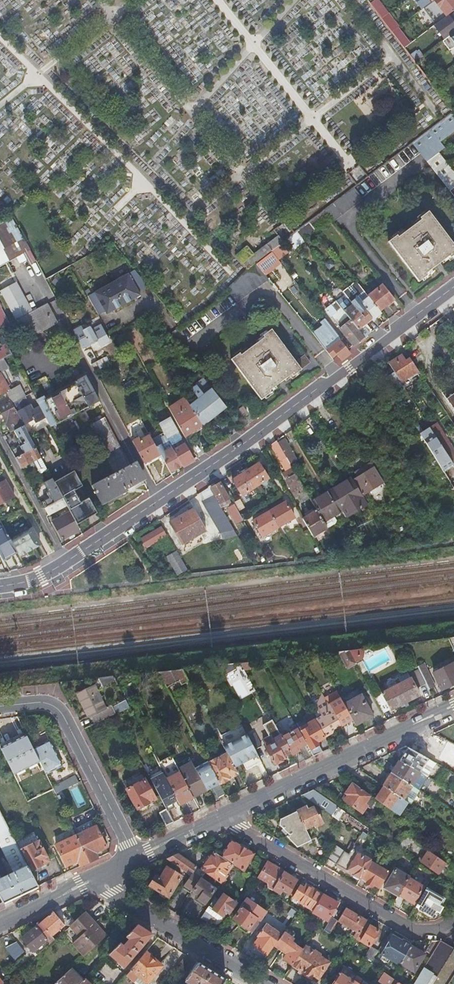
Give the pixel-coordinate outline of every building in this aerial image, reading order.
[(435,1),(447,16),(453,11),(453,0),(436,0),(435,1)] [(373,8),(382,18),(387,15),(379,4),(373,8)] [(382,18),(392,32),(398,29),(387,15),(382,18)] [(450,18),(448,15),(447,16),(434,26),(445,40),(453,33),(453,15),(450,18)] [(445,40),(442,41),(449,51),(453,49),(453,33),(445,40)] [(418,54),(410,44),(404,48),(415,62),(423,57),(420,52),(418,54)] [(453,112),(412,144),(449,192),(453,188),(453,175),(438,154),(444,149),(439,143),(453,132),(453,114),(453,112)] [(9,211),(0,217),(0,263),(28,247),(9,211)] [(391,239),(388,242),(418,282),(421,280),(427,275),(426,273),(432,268),(434,270),(443,264),(441,261),(448,256),(450,258),(453,255),(453,246),(428,211),(424,214),(419,218),(421,220),(413,226),(405,232),(397,238),(396,236),(391,239)] [(327,215),(324,212),(309,223),(312,227),(327,215)] [(412,224),(413,226),(421,220),(419,218),(424,214),(423,212),(415,218),(416,220),(412,224)] [(390,238),(391,239),(396,236),(397,238),(405,232),(403,230),(398,234),(397,233),(390,238)] [(271,253),(285,242),(279,236),(243,264),(248,270),(256,265),(271,253)] [(280,263),(271,253),(256,265),(264,276),(280,263)] [(450,258),(448,256),(441,261),(443,264),(448,260),(449,261),(453,258),(453,255),(450,258)] [(256,265),(248,270),(247,271),(227,290),(237,304),(268,280),(264,276),(256,265)] [(427,275),(421,280),(423,281),(430,276),(428,274),(434,270),(432,268),(426,273),(427,275)] [(148,287),(134,270),(87,297),(98,315),(104,312),(106,315),(140,296),(138,293),(148,287)] [(26,315),(36,334),(58,323),(48,304),(31,314),(16,286),(5,292),(19,318),(20,318),(26,315)] [(379,312),(393,300),(382,286),(367,297),(368,298),(379,312)] [(381,314),(379,312),(368,298),(359,305),(364,311),(359,315),(352,306),(344,313),(364,338),(369,334),(364,327),(381,314)] [(344,313),(336,303),(332,306),(334,307),(327,312),(341,330),(340,330),(353,346),(355,344),(356,343),(357,344),(358,345),(360,343),(361,344),(365,340),(364,338),(344,313)] [(30,337),(36,334),(26,315),(20,318),(30,337)] [(349,354),(347,351),(340,342),(341,340),(324,319),(319,322),(329,334),(319,342),(331,358),(337,354),(339,357),(341,360),(345,357),(349,354)] [(98,341),(100,346),(109,341),(101,326),(92,331),(90,327),(83,331),(81,327),(74,332),(83,349),(98,341)] [(293,378),(298,374),(301,372),(272,331),(267,334),(262,338),(264,339),(256,345),(248,351),(240,357),(238,355),(234,358),(230,361),(260,401),(263,399),(269,394),(268,393),(273,388),(275,390),(285,383),(283,381),(291,376),(293,378)] [(262,338),(267,334),(266,332),(258,337),(260,339),(255,343),(256,345),(264,339),(262,338)] [(12,355),(9,348),(0,353),(0,361),(3,359),(12,355)] [(240,357),(248,351),(247,349),(242,353),(240,351),(232,357),(234,358),(238,355),(240,357)] [(303,370),(314,365),(309,354),(298,359),(303,370)] [(418,372),(410,359),(405,362),(402,356),(389,365),(394,374),(400,383),(418,372)] [(106,363),(103,357),(91,363),(94,370),(106,363)] [(23,398),(17,386),(13,388),(8,379),(5,381),(1,374),(9,369),(3,359),(0,361),(0,382),(6,394),(9,399),(12,404),(23,398)] [(299,376),(298,374),(293,378),(291,376),(283,381),(285,383),(290,379),(291,381),(299,376)] [(402,386),(400,383),(394,374),(387,378),(396,390),(402,386)] [(76,384),(49,398),(44,401),(57,424),(61,422),(100,402),(86,376),(75,382),(76,384)] [(270,394),(275,390),(273,388),(268,393),(269,394),(263,399),(264,401),(271,396),(270,394)] [(202,425),(226,408),(212,390),(190,407),(202,425)] [(0,397),(0,403),(9,399),(6,394),(0,397)] [(185,438),(202,425),(190,407),(185,398),(168,409),(185,438)] [(9,399),(0,403),(0,413),(11,432),(16,430),(23,426),(21,421),(12,404),(9,399)] [(246,412),(243,407),(238,411),(242,415),(246,412)] [(115,474),(95,485),(92,486),(102,505),(105,504),(118,497),(117,495),(145,480),(137,463),(128,467),(103,419),(90,426),(115,474)] [(129,424),(134,438),(143,435),(139,421),(129,424)] [(452,464),(453,463),(453,451),(437,424),(429,429),(434,435),(452,464)] [(22,441),(16,430),(11,432),(9,433),(16,445),(22,441)] [(442,471),(452,464),(434,435),(429,438),(424,430),(419,433),(442,471)] [(145,464),(161,455),(160,455),(152,439),(148,433),(145,435),(146,437),(139,441),(138,439),(133,441),(145,464)] [(170,473),(182,466),(174,451),(173,451),(172,448),(165,437),(164,433),(152,439),(160,455),(161,455),(170,473)] [(285,440),(278,444),(289,465),(296,460),(285,440)] [(278,444),(276,441),(270,446),(280,463),(280,462),(282,464),(285,464),(289,471),(282,475),(295,498),(305,492),(289,465),(278,444)] [(188,464),(195,461),(185,444),(173,451),(174,451),(182,466),(183,467),(188,464)] [(32,462),(41,458),(35,448),(17,458),(23,467),(32,462)] [(41,458),(32,462),(38,473),(41,474),(47,470),(41,458)] [(268,479),(259,464),(232,481),(242,496),(268,479)] [(362,497),(383,483),(373,466),(366,470),(364,468),(354,473),(355,474),(358,478),(352,481),(362,497)] [(42,509),(45,508),(63,499),(58,490),(54,483),(52,479),(44,484),(51,497),(39,504),(42,509)] [(54,483),(58,490),(66,486),(62,479),(54,483)] [(352,481),(351,479),(329,492),(336,502),(342,512),(346,519),(368,506),(362,497),(352,481)] [(15,498),(5,481),(0,484),(0,506),(15,498)] [(213,484),(208,487),(210,489),(211,489),(220,505),(229,500),(219,484),(215,486),(213,484)] [(63,499),(71,494),(66,486),(58,490),(63,499)] [(336,502),(329,492),(311,503),(316,511),(323,523),(331,518),(342,512),(336,502)] [(68,508),(77,502),(73,493),(71,494),(63,499),(67,506),(68,508)] [(49,516),(67,506),(63,499),(45,508),(49,516)] [(68,508),(71,514),(79,530),(89,524),(77,502),(68,508)] [(295,518),(286,503),(253,522),(262,537),(295,518)] [(237,524),(243,521),(233,504),(231,505),(232,508),(229,510),(237,524)] [(221,534),(233,530),(218,505),(206,509),(221,534)] [(194,509),(188,513),(170,523),(183,545),(201,534),(206,530),(194,509)] [(312,538),(327,530),(327,529),(323,523),(316,511),(302,520),(312,538)] [(61,541),(80,531),(79,530),(71,514),(62,519),(61,518),(52,523),(61,541)] [(334,518),(331,518),(323,523),(327,529),(335,525),(336,522),(334,518)] [(0,527),(0,556),(3,562),(17,554),(10,541),(2,526),(0,527)] [(171,542),(162,526),(140,540),(145,549),(161,540),(165,546),(171,542)] [(10,541),(17,554),(18,556),(20,558),(21,558),(26,554),(34,550),(33,548),(40,544),(31,529),(10,541)] [(166,555),(174,576),(185,572),(177,551),(166,555)] [(350,651),(356,662),(363,658),(365,653),(364,649),(357,649),(350,651)] [(356,662),(350,651),(339,652),(347,669),(357,664),(356,662)] [(253,674),(249,663),(240,664),(247,677),(253,674)] [(433,673),(433,674),(439,684),(441,690),(453,684),(453,668),(452,664),(433,673)] [(423,665),(417,668),(428,689),(435,686),(429,674),(427,675),(423,665)] [(188,682),(182,671),(159,673),(166,688),(179,682),(181,686),(188,682)] [(401,684),(411,679),(407,671),(395,677),(396,680),(398,679),(401,684)] [(114,678),(99,680),(103,689),(116,683),(114,678)] [(375,698),(383,714),(390,710),(390,711),(419,696),(411,679),(401,684),(381,694),(379,690),(373,694),(375,698)] [(428,689),(425,684),(418,687),(425,700),(432,697),(428,689)] [(91,716),(95,724),(116,713),(113,706),(112,705),(106,708),(94,687),(77,695),(85,709),(87,709),(91,716)] [(361,696),(343,705),(352,720),(355,726),(373,717),(361,696)] [(321,717),(314,721),(316,724),(317,726),(322,736),(324,738),(334,733),(333,730),(340,726),(331,711),(330,709),(328,705),(323,697),(319,699),(315,707),(321,717)] [(343,705),(340,699),(328,705),(330,709),(331,711),(340,726),(340,727),(352,720),(343,705)] [(129,707),(125,701),(113,706),(116,713),(129,707)] [(290,754),(282,738),(281,736),(280,737),(271,721),(262,726),(269,737),(262,741),(266,748),(265,748),(274,764),(276,763),(281,760),(283,759),(282,758),(290,754)] [(316,724),(314,721),(297,730),(299,733),(308,729),(316,724)] [(308,729),(299,733),(306,745),(313,757),(322,753),(316,743),(324,738),(322,736),(317,726),(309,730),(308,729)] [(299,733),(297,730),(282,738),(290,754),(297,750),(306,745),(299,733)] [(248,738),(246,735),(241,738),(237,731),(219,740),(223,747),(227,754),(235,768),(234,768),(237,773),(241,771),(238,766),(243,764),(240,759),(254,751),(248,738)] [(255,734),(248,738),(254,751),(262,748),(255,734)] [(49,741),(32,749),(45,775),(61,767),(49,741)] [(436,764),(429,760),(408,748),(399,762),(419,774),(420,773),(421,771),(429,776),(436,764)] [(227,754),(208,765),(218,785),(237,775),(237,773),(234,768),(235,768),(227,754)] [(175,765),(171,757),(157,764),(159,766),(164,776),(177,769),(175,765)] [(194,769),(189,758),(175,765),(177,769),(192,798),(199,795),(206,791),(194,769)] [(426,777),(420,773),(419,774),(399,762),(391,774),(411,787),(418,791),(426,777)] [(207,763),(194,769),(206,791),(212,788),(217,799),(224,795),(218,785),(208,765),(207,763)] [(159,766),(147,772),(165,808),(173,805),(172,802),(175,801),(176,803),(177,802),(164,776),(159,766)] [(192,798),(177,769),(164,776),(177,802),(179,805),(193,799),(192,798)] [(411,787),(391,774),(383,787),(402,800),(411,787)] [(59,792),(78,783),(75,776),(51,787),(55,794),(59,792)] [(156,800),(145,780),(127,790),(137,810),(156,800)] [(348,796),(344,801),(361,813),(366,806),(369,809),(375,801),(352,785),(345,794),(348,796)] [(402,800),(383,787),(375,799),(399,816),(408,803),(402,800)] [(344,813),(312,791),(302,796),(338,822),(344,813)] [(65,806),(59,792),(55,794),(62,808),(65,806)] [(62,808),(55,794),(51,796),(57,810),(62,808)] [(305,807),(295,812),(304,829),(312,825),(314,828),(322,823),(318,815),(316,816),(313,809),(307,811),(305,807)] [(159,814),(166,827),(173,823),(166,810),(159,814)] [(304,829),(295,812),(280,820),(279,826),(283,829),(289,835),(287,837),(297,848),(310,841),(309,840),(304,829)] [(9,865),(13,873),(0,879),(0,899),(2,904),(9,901),(31,890),(37,887),(0,815),(0,847),(9,865)] [(77,838),(89,863),(97,859),(94,853),(105,848),(95,826),(82,833),(83,835),(77,838)] [(419,830),(413,826),(410,830),(416,835),(419,830)] [(77,861),(80,867),(89,863),(77,838),(70,842),(69,839),(55,845),(65,867),(77,861)] [(22,850),(21,850),(31,870),(48,862),(38,841),(34,844),(32,840),(20,846),(22,850)] [(248,863),(253,854),(231,841),(221,857),(242,870),(246,863),(248,863)] [(360,879),(369,862),(370,861),(351,850),(350,852),(348,855),(335,846),(327,860),(360,879)] [(437,875),(445,864),(428,851),(420,862),(437,875)] [(201,870),(220,884),(226,877),(225,876),(232,866),(213,853),(201,870)] [(197,867),(178,854),(166,860),(190,877),(192,874),(197,867)] [(378,889),(388,873),(369,862),(360,879),(359,880),(371,888),(373,885),(378,889)] [(272,890),(283,872),(267,863),(258,878),(267,883),(268,888),(272,890)] [(176,891),(179,886),(178,886),(181,882),(178,881),(181,877),(167,868),(160,879),(155,877),(149,886),(168,898),(173,890),(176,891)] [(408,878),(395,870),(384,889),(397,896),(408,878)] [(296,880),(283,872),(272,890),(279,894),(281,891),(287,895),(296,880)] [(192,874),(190,877),(184,885),(200,897),(198,900),(204,905),(215,889),(201,879),(200,880),(192,874)] [(422,887),(408,878),(397,896),(412,904),(422,887)] [(312,911),(322,895),(305,885),(303,888),(298,885),(291,897),(296,900),(295,901),(312,911)] [(426,890),(416,907),(432,916),(442,899),(426,890)] [(245,899),(249,901),(254,894),(250,891),(245,899)] [(208,907),(201,918),(207,922),(211,916),(214,911),(221,916),(224,911),(228,914),(235,904),(219,892),(215,898),(218,901),(212,910),(208,907)] [(312,911),(311,912),(326,921),(330,915),(332,916),(335,911),(333,910),(335,907),(330,904),(331,901),(322,895),(312,911)] [(252,933),(266,913),(249,901),(245,899),(244,901),(239,907),(241,908),(233,920),(241,925),(238,928),(246,933),(248,930),(252,933)] [(231,918),(233,920),(241,908),(239,907),(231,918)] [(365,923),(366,921),(345,909),(338,921),(337,922),(352,930),(349,935),(356,939),(365,923)] [(218,921),(221,916),(214,911),(211,916),(218,921)] [(83,957),(106,937),(105,936),(85,914),(84,913),(69,926),(70,927),(79,938),(74,943),(72,944),(83,957)] [(53,914),(35,928),(46,941),(64,927),(53,914)] [(324,931),(330,935),(337,922),(338,921),(331,918),(324,931)] [(377,931),(365,923),(356,939),(355,939),(368,947),(377,931)] [(151,936),(151,934),(136,925),(125,936),(128,940),(122,947),(118,943),(108,954),(123,967),(151,936)] [(254,946),(267,955),(272,948),(274,946),(281,936),(266,925),(257,937),(259,939),(254,946)] [(72,940),(74,943),(79,938),(70,927),(66,930),(73,939),(72,940)] [(46,946),(49,944),(46,941),(35,928),(21,940),(31,953),(43,943),(46,946)] [(282,960),(291,966),(302,950),(288,940),(290,938),(283,933),(281,936),(274,946),(286,955),(282,960)] [(399,963),(409,946),(392,936),(381,955),(382,956),(380,960),(387,964),(390,960),(398,965),(399,963)] [(452,949),(440,941),(431,955),(413,983),(429,983),(452,949)] [(431,955),(440,941),(439,941),(432,942),(425,951),(431,955)] [(23,953),(16,942),(5,948),(14,960),(23,953)] [(424,955),(409,946),(399,963),(414,972),(424,955)] [(291,966),(292,966),(310,979),(312,976),(317,979),(328,963),(304,947),(302,950),(291,966)] [(370,963),(377,952),(370,948),(363,959),(366,961),(370,963)] [(145,953),(131,970),(126,975),(133,981),(135,981),(139,983),(147,983),(162,967),(145,953)] [(189,976),(198,963),(185,955),(176,968),(189,976)] [(226,980),(198,963),(189,976),(185,981),(190,983),(222,983),(226,980)] [(82,981),(84,979),(72,967),(70,970),(82,981)] [(340,973),(352,982),(356,977),(343,969),(340,973)] [(82,981),(70,970),(54,983),(79,983),(82,981)] [(397,983),(391,978),(383,972),(376,982),(379,983),(396,983),(397,983)] [(352,982),(340,973),(339,973),(332,983),(351,983),(352,982)]
